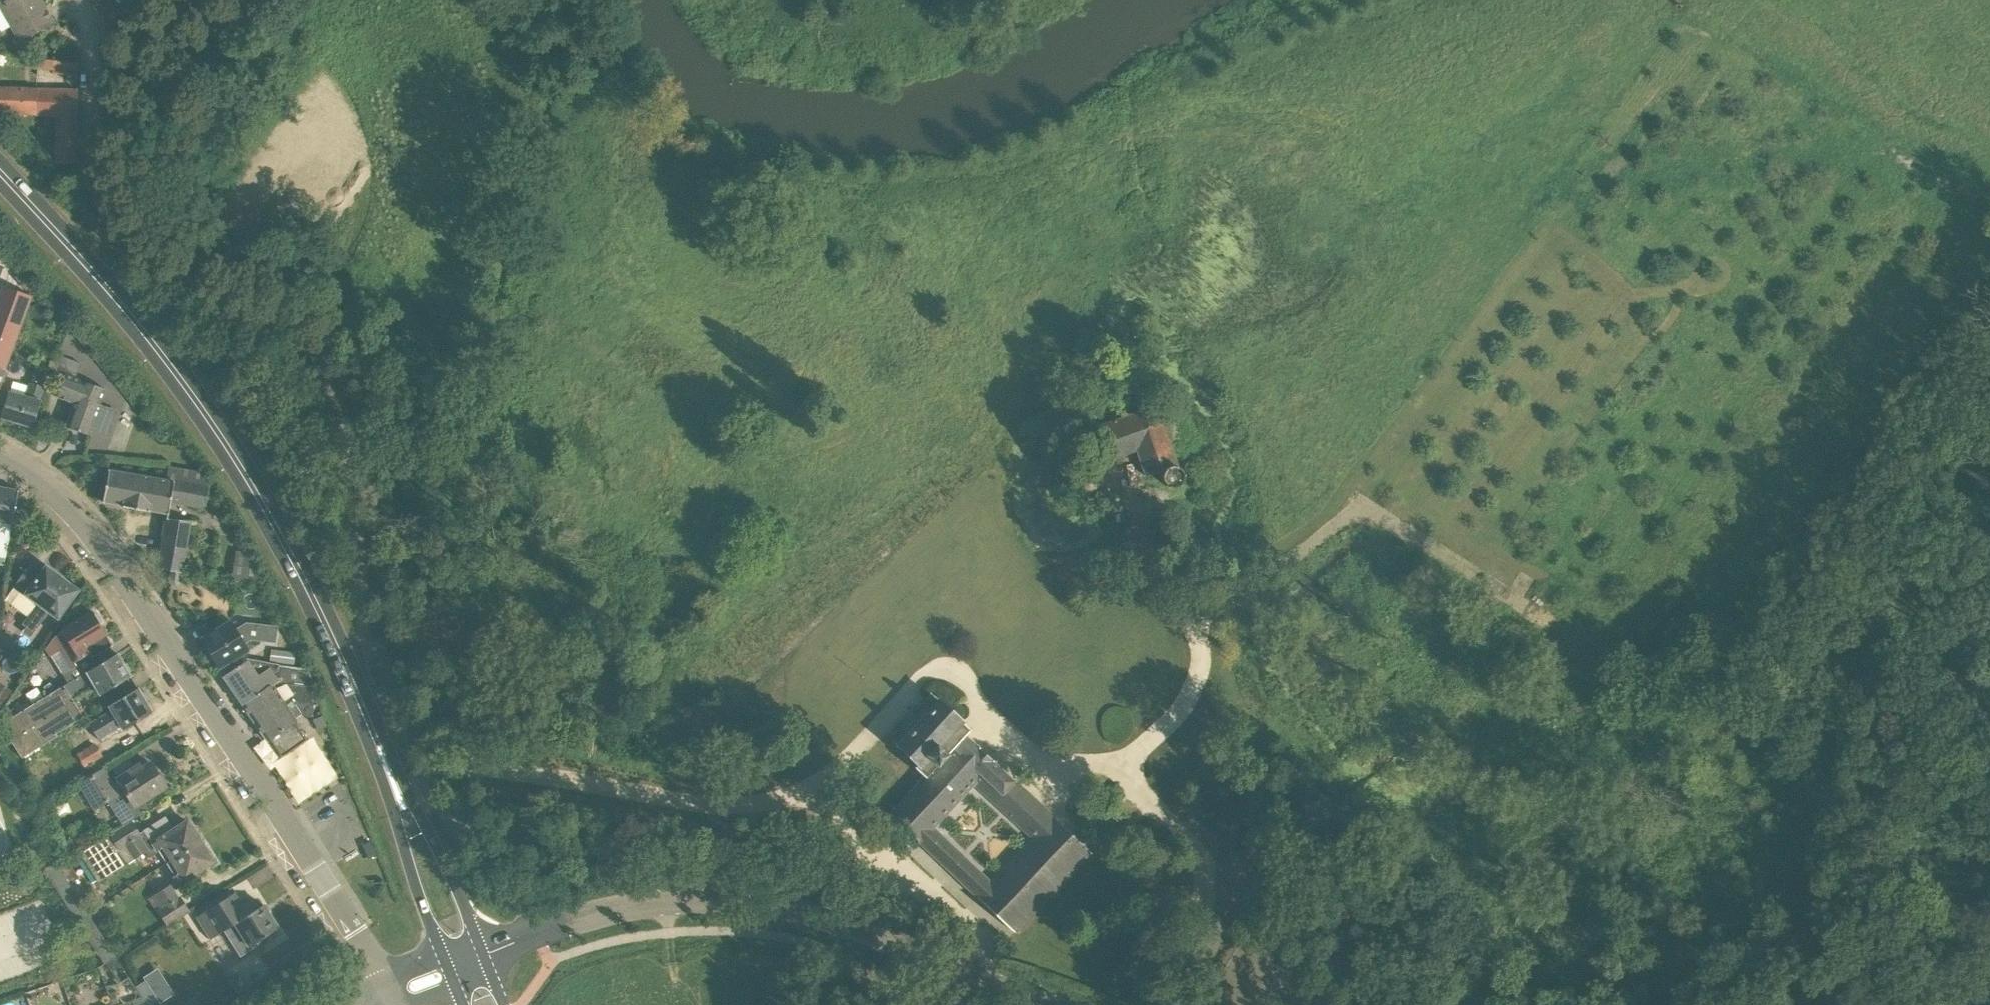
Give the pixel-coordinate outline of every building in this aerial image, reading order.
[(0,3),(0,5),(21,42),(55,22),(46,7),(42,9),(37,0),(5,0),(0,3)] [(79,63),(29,58),(29,66),(54,68),(53,74),(78,76),(79,63)] [(0,87),(0,111),(57,112),(56,163),(77,164),(77,116),(78,116),(78,90),(0,87)] [(4,286),(0,297),(0,384),(32,296),(4,286)] [(46,316),(44,303),(31,306),(33,319),(46,316)] [(76,378),(81,363),(60,356),(56,371),(65,375),(57,396),(75,403),(66,426),(91,435),(92,431),(109,438),(119,411),(102,404),(107,390),(76,378)] [(48,369),(56,371),(58,362),(51,360),(48,369)] [(31,383),(29,382),(25,396),(9,391),(1,418),(34,427),(42,401),(40,400),(44,387),(43,387),(31,383)] [(1146,403),(1088,426),(1100,459),(1131,447),(1141,471),(1169,460),(1146,403)] [(201,471),(169,467),(167,478),(109,470),(103,501),(123,506),(150,513),(151,510),(168,515),(172,500),(206,505),(209,486),(201,471)] [(19,490),(0,487),(0,563),(5,564),(19,490)] [(193,523),(168,519),(159,568),(172,571),(170,581),(172,584),(177,585),(180,583),(182,572),(185,573),(193,523)] [(80,590),(46,565),(41,571),(30,563),(13,586),(15,587),(5,599),(29,616),(24,624),(27,626),(23,631),(31,637),(35,632),(50,612),(59,618),(80,590)] [(92,611),(60,630),(54,637),(52,639),(45,649),(50,657),(52,655),(63,675),(77,666),(113,645),(92,611)] [(252,640),(276,643),(278,627),(248,623),(237,629),(232,621),(202,639),(219,668),(249,650),(245,644),(252,640)] [(271,648),(269,663),(293,666),(295,651),(271,648)] [(73,700),(94,686),(99,694),(131,676),(118,653),(72,679),(38,701),(13,716),(1,724),(22,758),(58,736),(56,734),(83,717),(73,700)] [(278,681),(273,674),(276,671),(277,665),(248,659),(223,676),(243,704),(278,681)] [(307,739),(295,721),(297,720),(296,718),(302,714),(313,715),(316,685),(311,676),(307,668),(277,665),(276,671),(273,674),(278,681),(243,704),(267,740),(270,738),(282,755),(307,739)] [(0,682),(0,708),(12,690),(0,682)] [(50,683),(44,687),(48,694),(55,690),(50,683)] [(153,711),(138,687),(109,705),(112,711),(90,724),(99,740),(122,726),(124,730),(153,711)] [(914,768),(925,778),(890,814),(1016,933),(1092,853),(964,735),(970,728),(942,701),(898,746),(918,764),(914,768)] [(13,716),(6,704),(0,712),(0,721),(1,724),(13,716)] [(96,746),(79,756),(86,768),(103,758),(96,746)] [(136,805),(166,785),(151,763),(142,769),(140,765),(119,779),(120,780),(113,784),(103,769),(81,783),(97,808),(107,801),(123,826),(141,814),(136,805)] [(201,841),(188,821),(174,830),(166,818),(141,835),(133,821),(81,855),(100,883),(147,853),(151,859),(160,853),(167,864),(201,841)] [(63,858),(78,849),(70,838),(56,847),(63,858)] [(214,861),(201,841),(167,864),(181,886),(190,880),(189,878),(192,877),(191,875),(214,861)] [(68,861),(59,867),(71,884),(80,878),(68,861)] [(44,869),(58,892),(70,885),(55,862),(44,869)] [(151,900),(168,927),(190,913),(180,897),(179,898),(171,886),(151,900)] [(264,904),(262,906),(261,903),(260,902),(258,900),(256,898),(254,898),(253,897),(250,897),(247,897),(244,898),(241,899),(240,900),(234,893),(198,916),(212,938),(225,930),(241,955),(258,944),(257,942),(269,934),(270,936),(277,932),(276,930),(279,928),(264,904)] [(104,963),(117,963),(116,948),(103,948),(104,963)] [(152,1004),(153,1004),(175,991),(160,967),(136,981),(152,1004)] [(109,993),(113,1004),(119,1003),(116,991),(109,993)]
